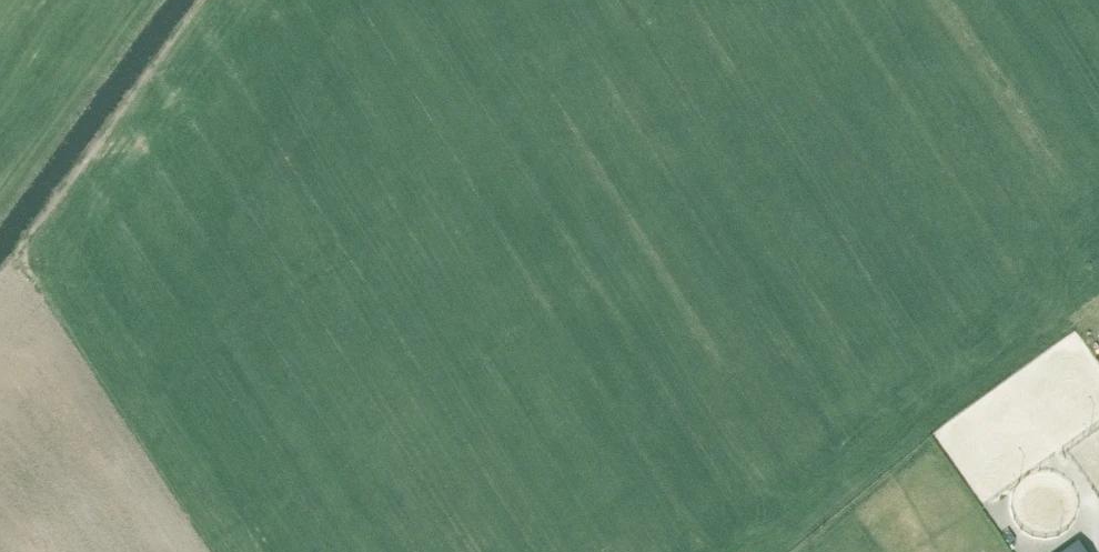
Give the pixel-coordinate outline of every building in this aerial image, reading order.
[(1001,458),(1012,440),(997,431),(987,449),(1001,458)]
